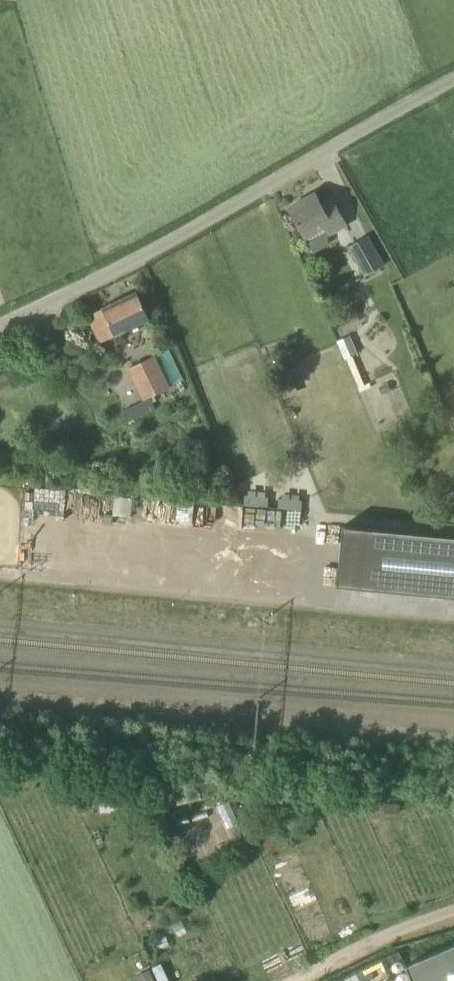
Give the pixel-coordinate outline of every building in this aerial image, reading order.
[(322,204),(315,193),(289,208),(306,238),(327,225),(333,234),(347,226),(332,199),(322,204)] [(365,275),(384,265),(368,236),(349,246),(365,275)] [(100,341),(151,318),(137,292),(88,315),(100,341)] [(155,354),(127,367),(143,400),(171,386),(155,354)] [(453,596),(453,536),(335,524),(329,584),(453,596)] [(407,965),(414,980),(453,980),(453,945),(407,965)] [(135,975),(138,980),(154,980),(149,969),(135,975)]
